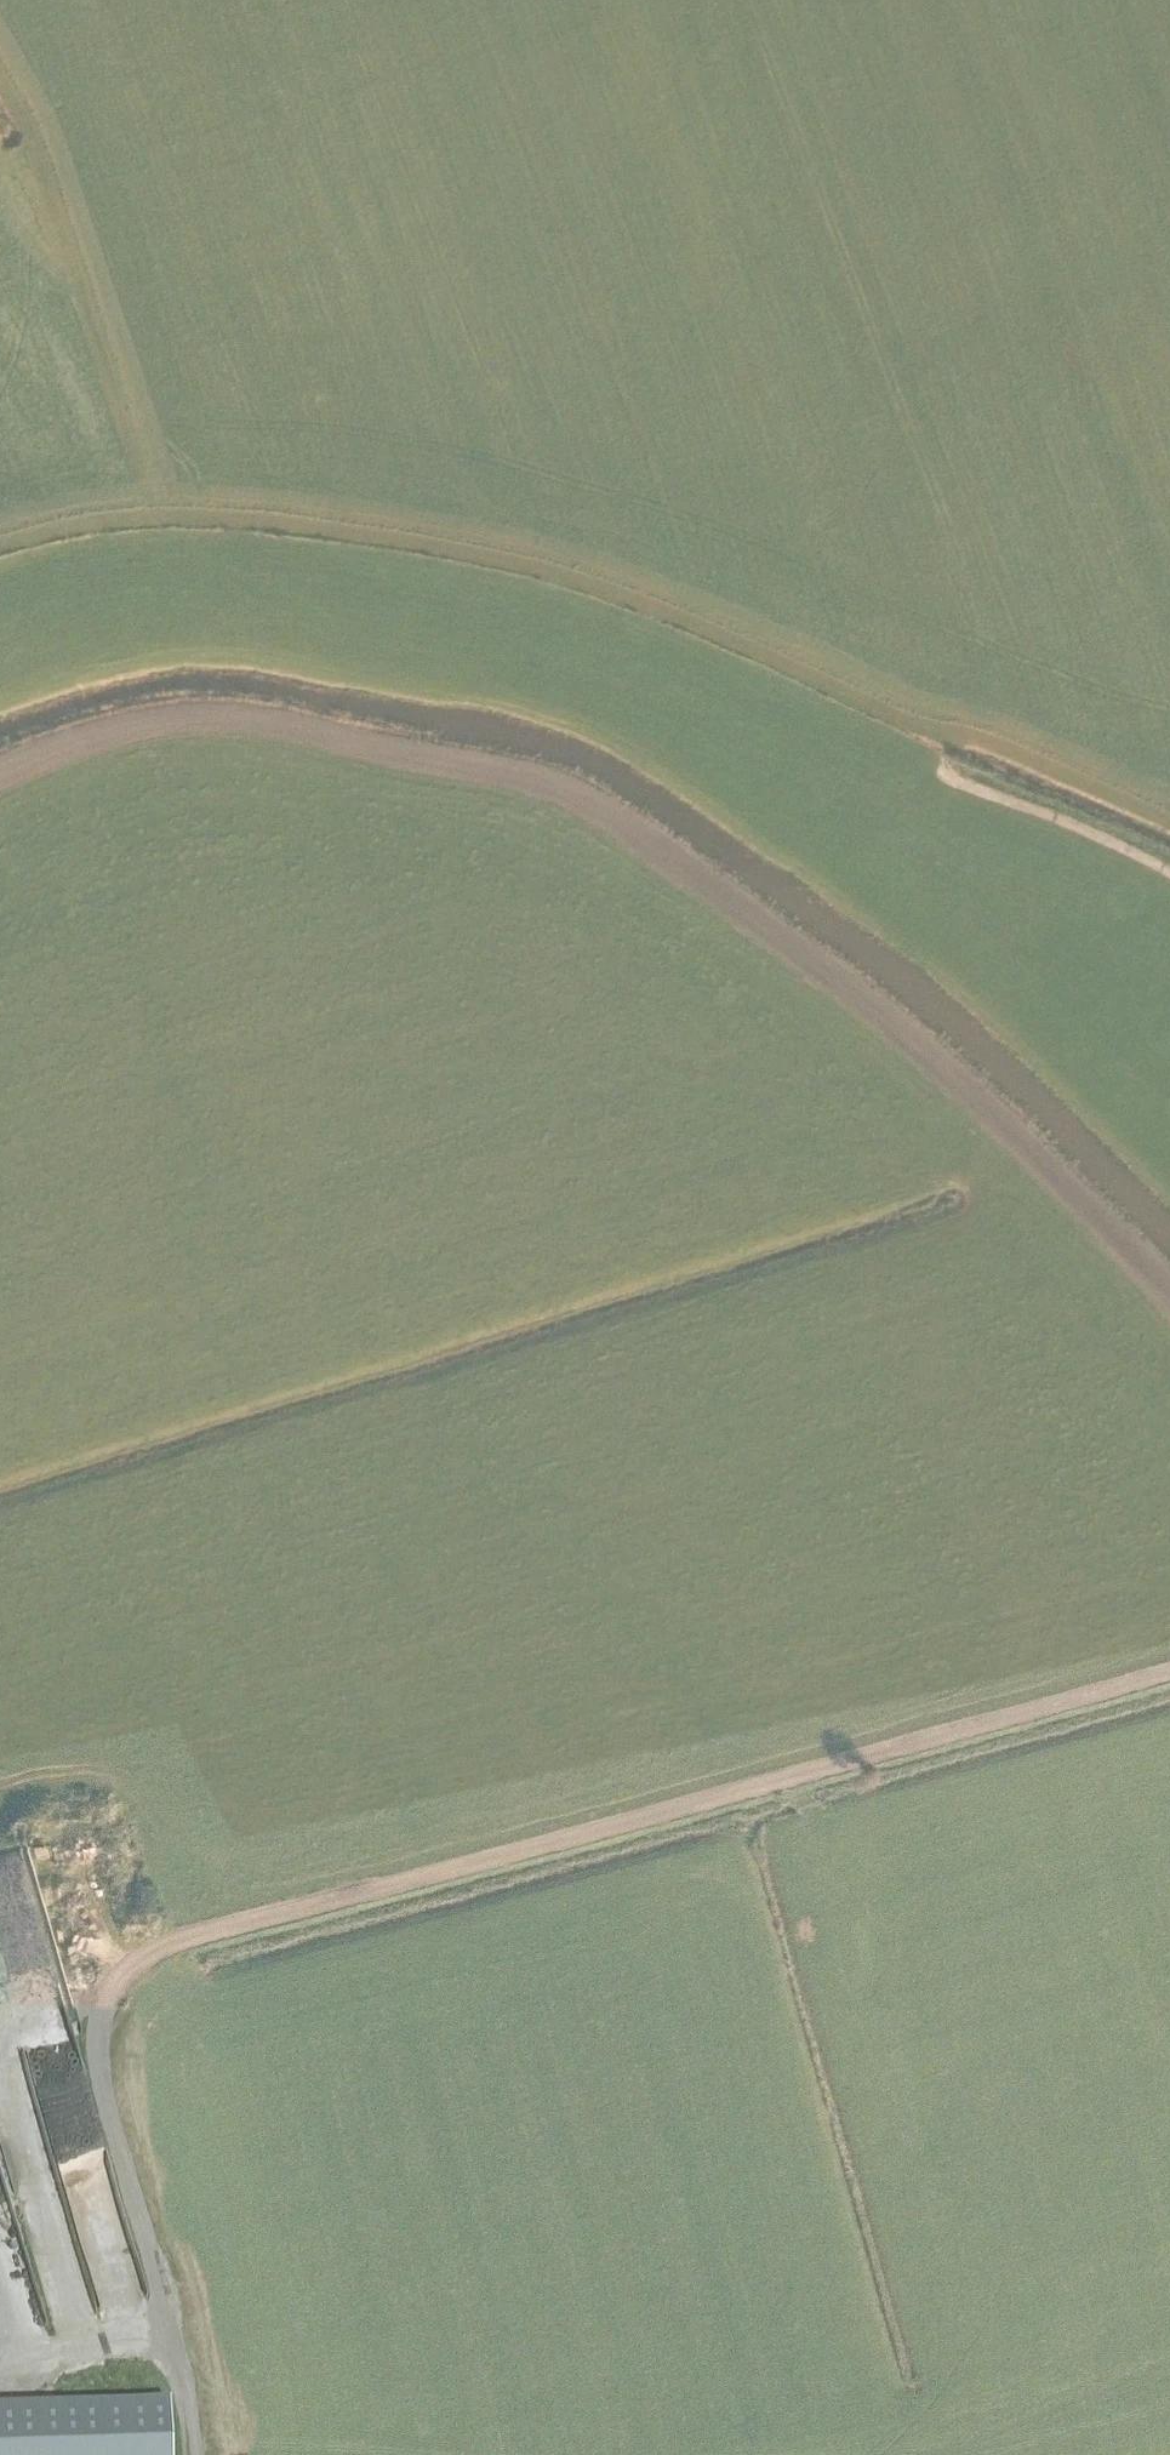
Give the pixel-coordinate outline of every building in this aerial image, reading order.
[(0,2408),(0,2454),(40,2454),(38,2407),(37,2407),(37,2408),(16,2409),(15,2408),(0,2408)] [(101,2414),(50,2412),(48,2454),(100,2454),(101,2414)]
